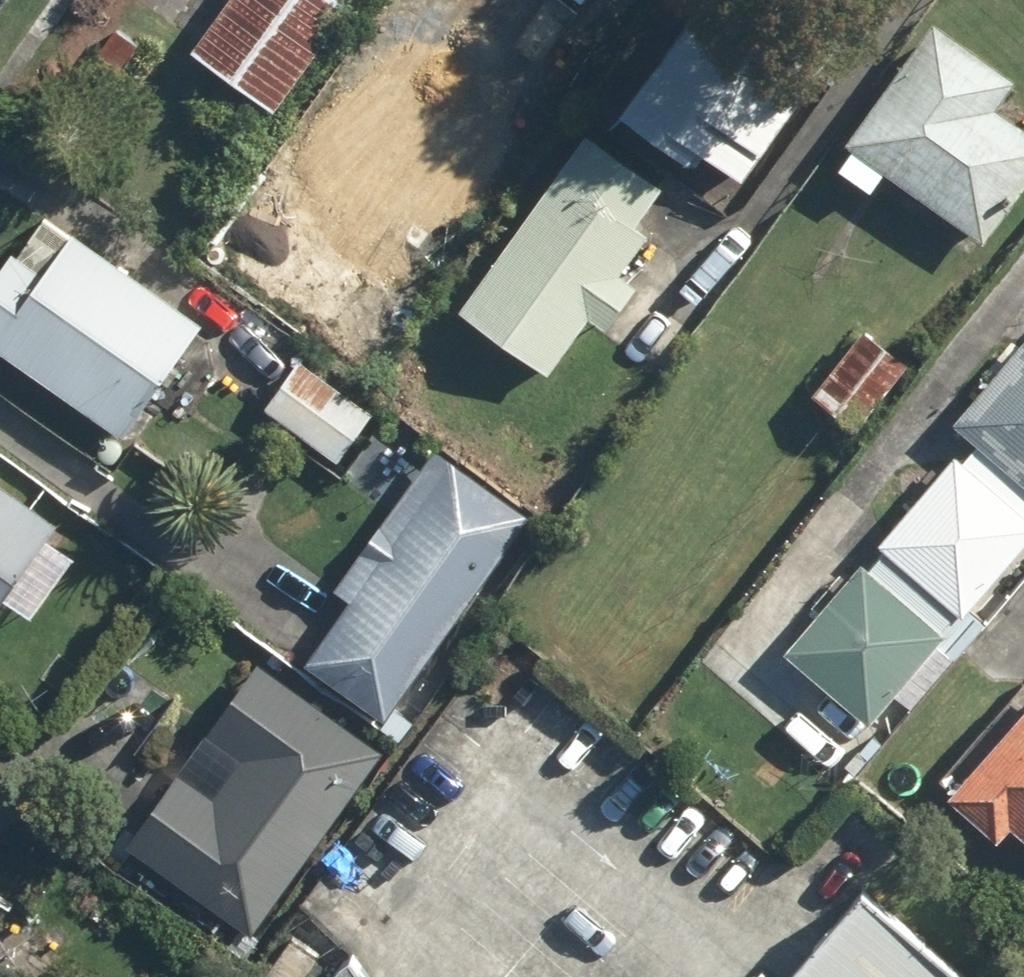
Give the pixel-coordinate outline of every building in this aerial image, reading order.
[(280,113),(356,8),(345,0),(234,0),(197,51),(280,113)] [(749,179),(854,37),(804,0),(709,0),(626,113),(699,167),(710,150),(749,179)] [(992,244),(1023,200),(1023,123),(1005,109),(1023,84),(1023,80),(942,22),(855,144),(862,148),(846,170),(879,193),(893,173),(992,244)] [(94,67),(118,82),(143,46),(119,29),(94,67)] [(466,310),(555,374),(596,317),(613,329),(642,288),(625,276),(654,237),(643,229),(670,192),(592,136),(466,310)] [(128,439),(209,325),(79,232),(49,276),(18,255),(0,280),(0,346),(128,439)] [(818,396),(863,431),(914,365),(869,330),(818,396)] [(959,425),(982,446),(1023,481),(1023,348),(959,425)] [(269,409),(343,462),(377,415),(303,361),(269,409)] [(982,446),(967,462),(959,456),(883,545),(890,551),(971,619),(1023,558),(1023,481),(982,446)] [(310,665),(389,723),(538,517),(443,449),(341,591),(356,601),(310,665)] [(64,524),(0,478),(0,613),(64,524)] [(945,632),(961,613),(889,552),(873,571),(866,565),(790,655),(874,726),(950,637),(945,632)] [(976,616),(946,650),(957,660),(988,627),(976,616)] [(185,777),(134,846),(257,937),(390,754),(266,663),(215,733),(251,759),(219,802),(185,777)] [(391,725),(408,737),(422,718),(404,704),(391,725)] [(1023,832),(1023,722),(957,798),(1006,843),(1020,829),(1023,832)] [(874,890),(800,976),(976,976),(874,890)] [(260,944),(244,932),(232,948),(247,960),(260,944)] [(362,955),(346,976),(378,976),(362,955)]
